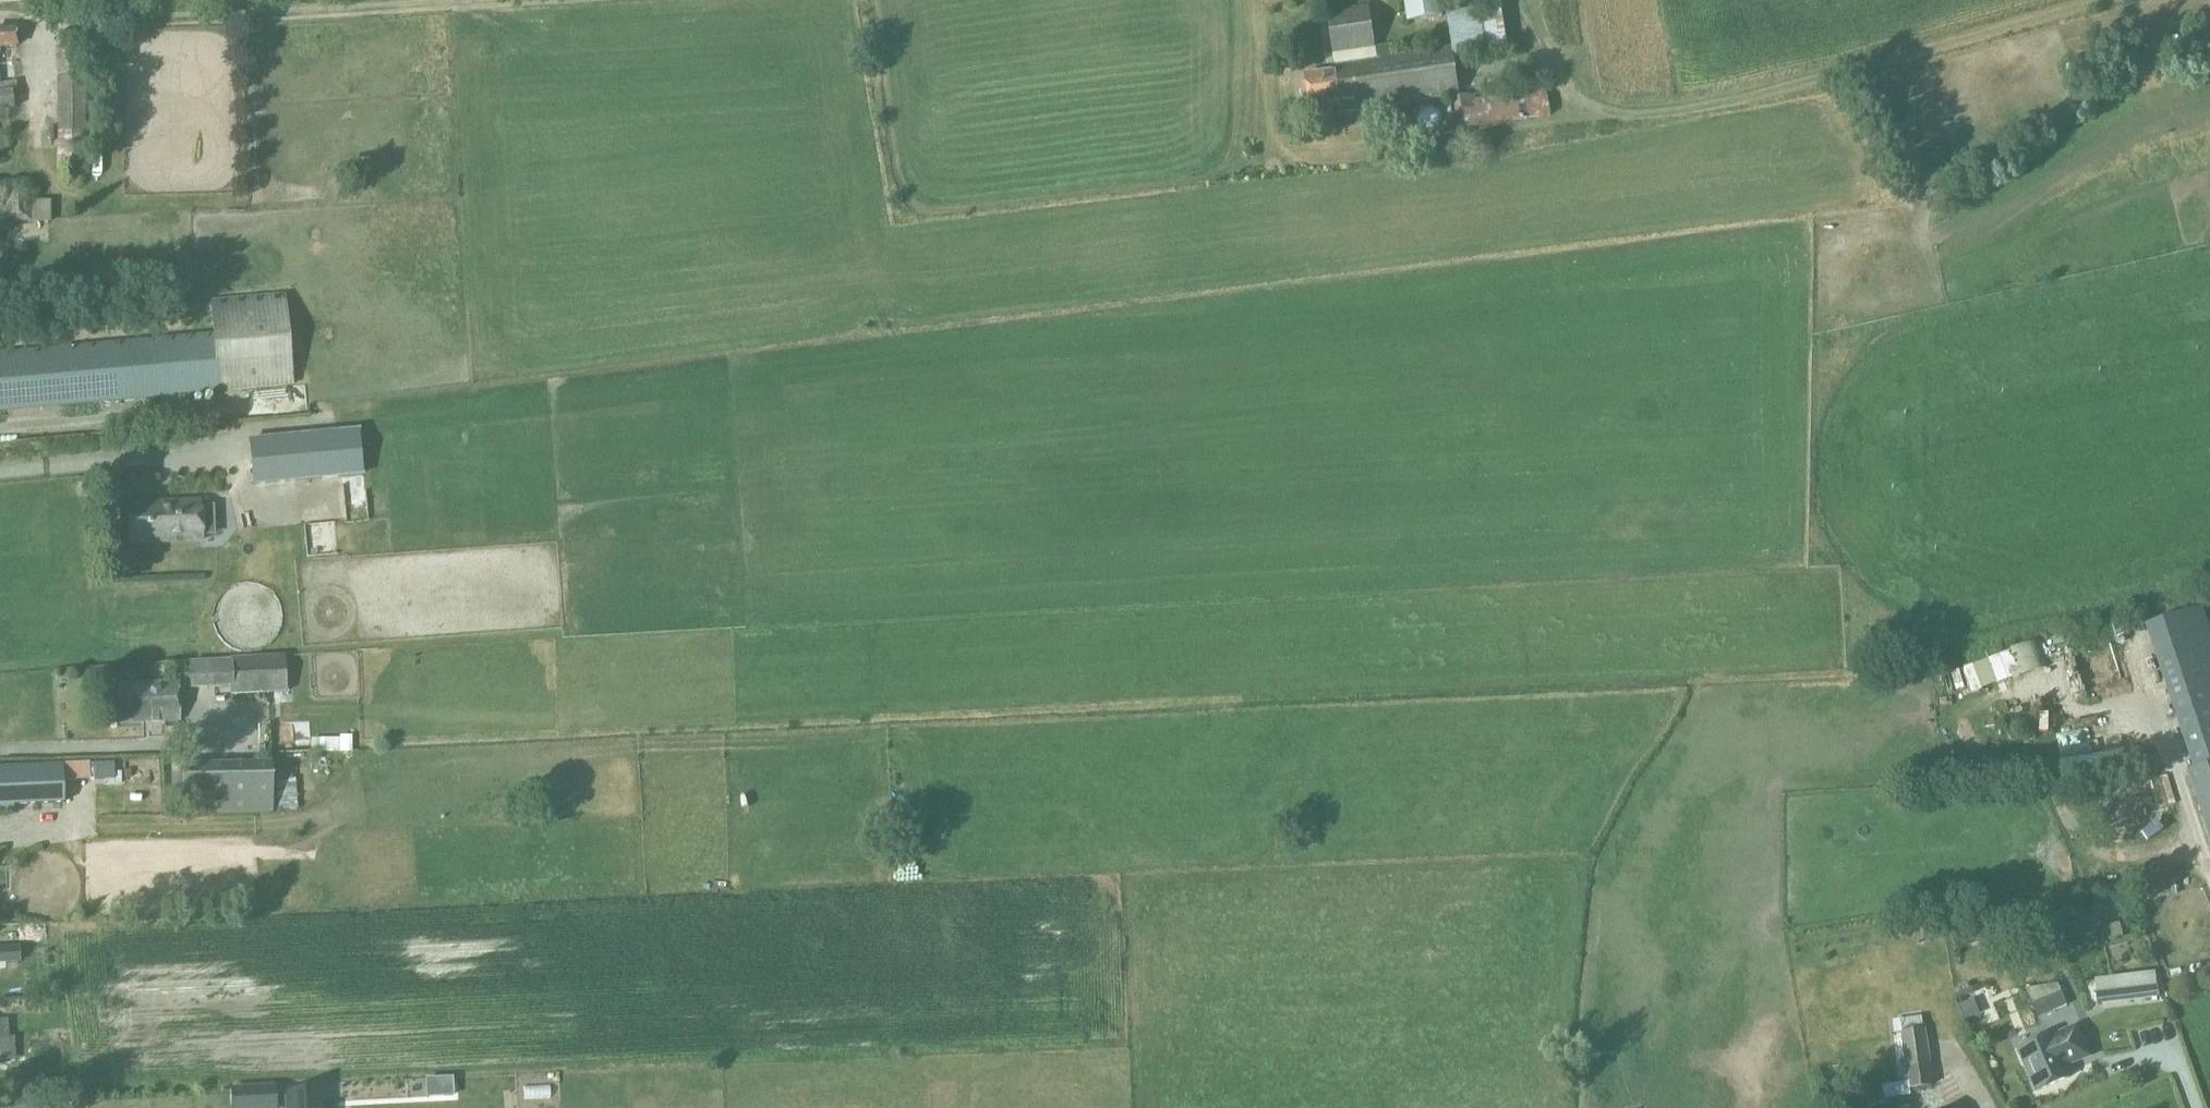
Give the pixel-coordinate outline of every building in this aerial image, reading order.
[(1408,23),(1444,18),(1441,0),(1405,0),(1408,23)] [(1448,15),(1453,46),(1377,58),(1370,6),(1326,13),(1336,71),(1305,76),(1310,111),(1312,111),(1314,124),(1343,120),(1342,114),(1460,97),(1455,60),(1509,52),(1502,7),(1448,15)] [(15,48),(15,28),(0,29),(0,48),(15,48)] [(56,34),(58,168),(86,168),(85,134),(99,133),(98,93),(86,93),(85,34),(56,34)] [(1477,99),(1475,95),(1452,99),(1457,131),(1551,117),(1546,89),(1477,99)] [(15,110),(13,91),(0,92),(0,111),(15,110)] [(1418,125),(1438,126),(1438,107),(1419,106),(1418,125)] [(3,185),(4,223),(51,222),(50,203),(32,204),(31,184),(3,185)] [(213,336),(0,355),(0,411),(220,391),(293,386),(285,294),(210,301),(213,336)] [(227,393),(227,408),(245,408),(245,393),(227,393)] [(254,485),(363,475),(359,430),(250,440),(254,485)] [(128,504),(130,544),(201,541),(199,501),(128,504)] [(364,507),(343,510),(345,522),(366,518),(364,507)] [(2201,607),(2145,625),(2195,768),(2193,769),(2194,772),(2187,774),(2209,842),(2209,633),(2201,607)] [(285,652),(227,656),(228,683),(229,694),(287,690),(285,652)] [(189,685),(228,683),(227,656),(187,658),(189,685)] [(2077,700),(2067,659),(2047,664),(2057,705),(2077,700)] [(165,721),(177,721),(180,721),(178,681),(117,684),(119,724),(165,721)] [(177,735),(177,721),(165,721),(165,735),(177,735)] [(348,733),(319,732),(319,748),(348,749),(348,733)] [(270,758),(180,758),(180,813),(273,813),(270,758)] [(114,780),(114,763),(102,764),(102,780),(114,780)] [(0,769),(0,814),(14,814),(14,809),(65,807),(63,767),(0,769)] [(2042,923),(2056,921),(2054,913),(2040,915),(2042,923)] [(23,916),(23,931),(43,931),(43,916),(23,916)] [(5,961),(22,960),(21,945),(5,946),(5,961)] [(2156,986),(2155,974),(2095,981),(2098,1004),(2158,996),(2157,986),(2156,986)] [(2064,982),(2067,1004),(2088,1000),(2084,979),(2064,982)] [(2068,1006),(2062,992),(2032,1005),(2038,1019),(2068,1006)] [(2018,1048),(2037,1092),(2069,1079),(2064,1066),(2088,1056),(2076,1028),(2052,1039),(2050,1035),(2018,1048)] [(1911,1089),(1934,1086),(1926,1029),(1901,1032),(1901,1034),(1887,1036),(1889,1049),(1896,1048),(1899,1069),(1908,1068),(1911,1089)] [(1881,1094),(1908,1092),(1907,1076),(1880,1078),(1881,1094)] [(427,1097),(454,1096),(453,1077),(426,1078),(427,1097)] [(246,1089),(232,1090),(233,1107),(275,1107),(274,1087),(246,1089)] [(287,1094),(288,1107),(321,1107),(321,1093),(287,1094)] [(366,1100),(352,1098),(351,1107),(365,1107),(366,1100)]
